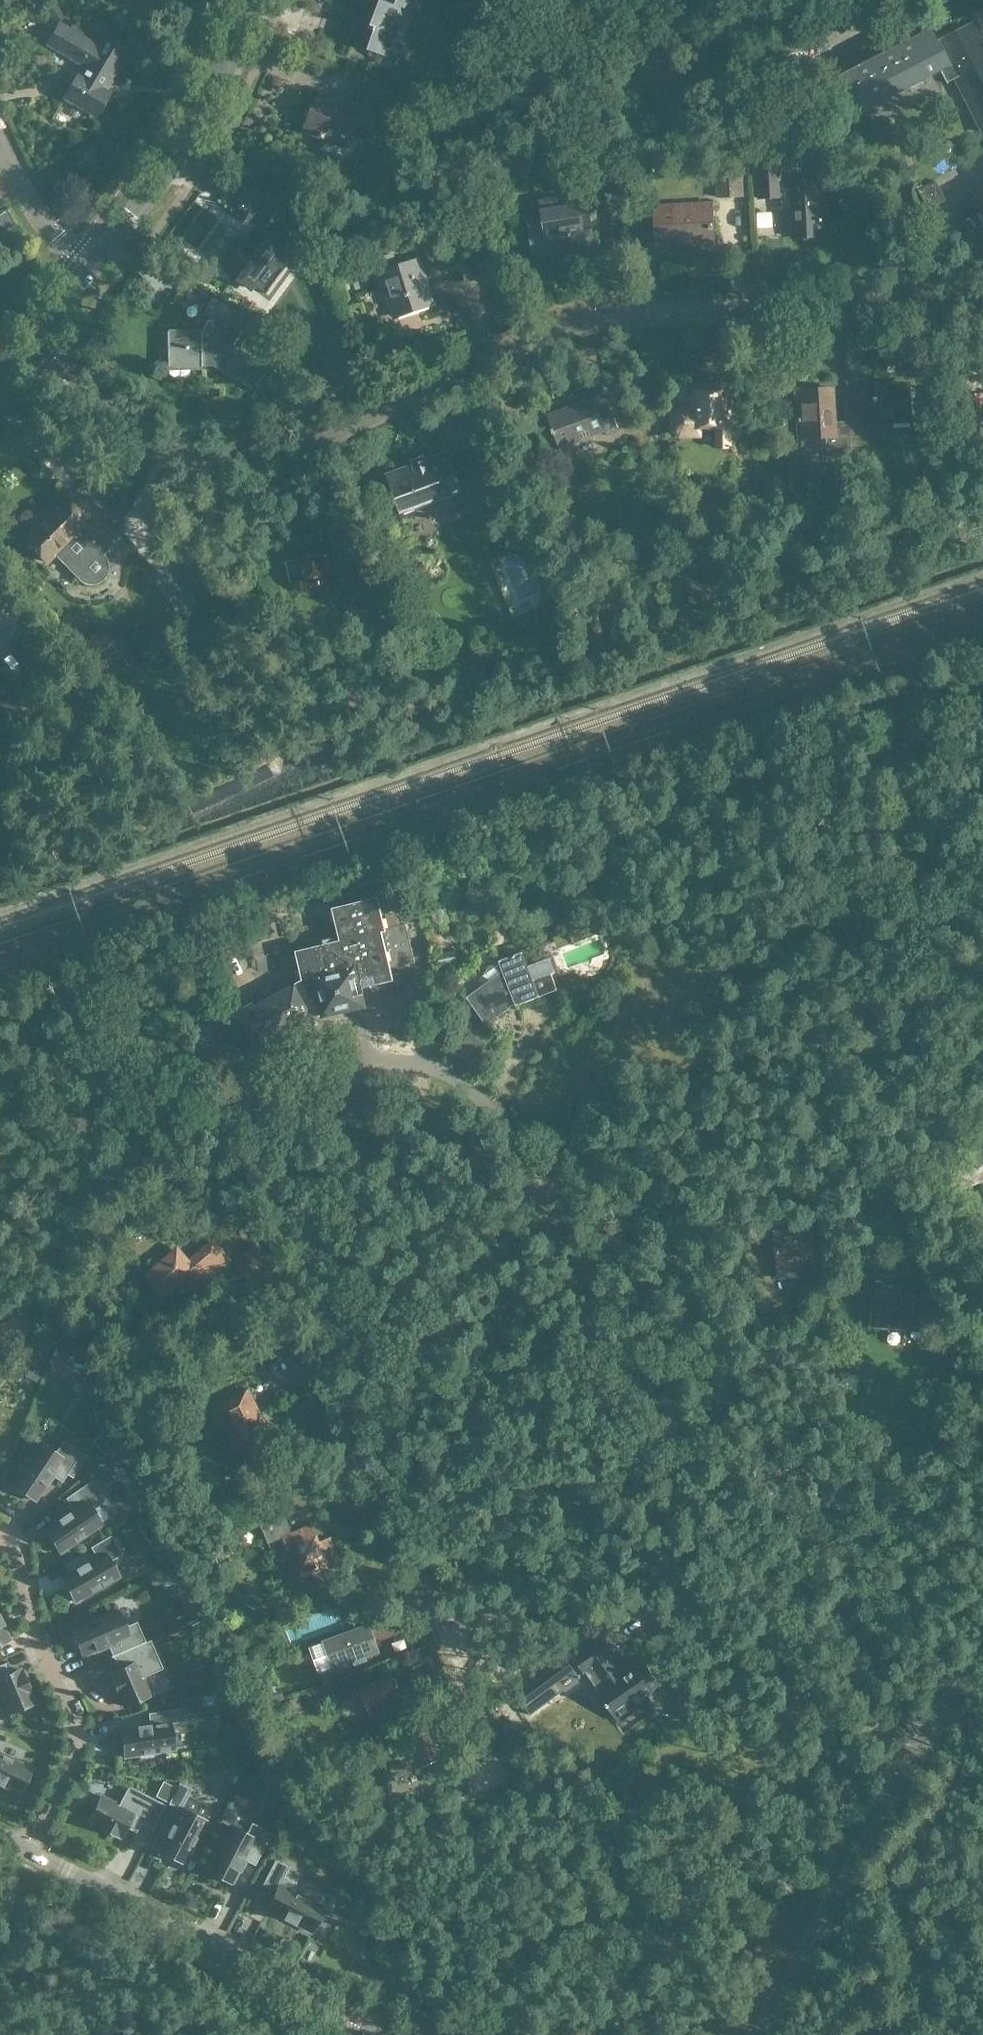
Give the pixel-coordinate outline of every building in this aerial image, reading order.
[(349,19),(358,23),(351,43),(383,55),(394,24),(399,25),(408,0),(356,0),(349,19)] [(975,22),(938,41),(932,30),(927,33),(916,12),(900,20),(911,40),(833,80),(852,116),(950,65),(982,129),(982,37),(975,22)] [(47,44),(58,50),(85,67),(80,76),(78,75),(64,98),(96,117),(109,94),(104,91),(129,50),(103,34),(96,46),(58,24),(47,44)] [(367,78),(354,106),(321,92),(305,129),(324,138),(325,136),(348,146),(353,134),(362,138),(372,115),(382,119),(394,90),(367,78)] [(819,162),(844,160),(843,145),(817,147),(819,162)] [(758,199),(782,198),(782,209),(792,209),(793,237),(823,236),(820,180),(784,182),(783,161),(756,163),(758,199)] [(744,195),(742,163),(735,164),(736,172),(716,173),(717,197),(744,195)] [(946,200),(936,180),(918,190),(929,209),(946,200)] [(542,201),(545,217),(529,219),(535,257),(594,248),(589,210),(580,212),(578,196),(542,201)] [(711,203),(672,205),(652,206),(654,239),(697,237),(697,242),(713,241),(711,203)] [(255,285),(267,293),(310,234),(279,211),(262,234),(256,229),(246,243),(239,238),(221,262),(241,276),(239,280),(252,289),(255,285)] [(481,283),(493,281),(485,229),(466,265),(478,264),(481,283)] [(418,259),(397,266),(393,254),(377,259),(381,271),(379,272),(386,291),(388,291),(396,315),(433,303),(418,259)] [(222,339),(238,312),(214,298),(206,313),(211,316),(203,331),(169,332),(170,366),(204,365),(204,361),(215,361),(215,364),(261,390),(273,369),(222,339)] [(862,387),(863,410),(849,411),(850,421),(849,421),(851,446),(869,445),(867,423),(910,421),(908,385),(862,387)] [(849,421),(835,422),(833,389),(798,390),(799,419),(798,419),(799,440),(826,438),(828,458),(851,456),(851,446),(849,421)] [(693,393),(693,408),(683,409),(676,414),(676,426),(682,433),(695,433),(695,425),(718,426),(718,447),(731,447),(730,393),(693,393)] [(609,407),(598,411),(594,401),(548,417),(559,447),(587,437),(588,439),(605,433),(606,436),(618,432),(609,407)] [(456,492),(460,502),(496,488),(483,453),(451,465),(446,453),(387,475),(401,513),(456,492)] [(103,554),(111,547),(113,548),(120,533),(94,519),(95,517),(71,493),(22,540),(47,565),(55,555),(82,582),(85,583),(88,584),(91,584),(94,584),(96,583),(99,582),(101,581),(103,579),(104,577),(105,576),(106,574),(107,573),(108,570),(108,568),(108,565),(107,562),(107,560),(105,558),(105,556),(103,554)] [(302,592),(319,589),(321,601),(342,596),(331,543),(326,544),(323,531),(295,536),(302,575),(299,576),(294,582),(295,586),(302,592)] [(558,624),(550,605),(543,608),(550,627),(558,624)] [(525,614),(515,619),(523,640),(534,636),(525,614)] [(9,650),(28,672),(41,661),(22,638),(9,650)] [(0,698),(0,708),(16,726),(32,712),(11,688),(0,698)] [(375,878),(382,877),(385,902),(402,899),(398,874),(403,874),(401,859),(373,864),(375,878)] [(253,1007),(251,1004),(232,1014),(251,1049),(312,1017),(312,1015),(323,1012),(325,1015),(365,1005),(361,987),(394,979),(391,966),(416,960),(407,922),(386,927),(378,897),(333,908),(340,939),(296,950),(303,982),(253,1007)] [(245,912),(251,941),(269,938),(263,909),(245,912)] [(550,958),(528,967),(522,952),(499,962),(503,973),(467,998),(485,1024),(515,1003),(516,1008),(559,989),(553,973),(556,972),(550,958)] [(982,1176),(982,1145),(949,1158),(959,1185),(982,1176)] [(213,1240),(187,1262),(177,1251),(148,1276),(164,1295),(184,1278),(194,1290),(230,1260),(213,1240)] [(287,1279),(275,1264),(253,1282),(266,1297),(287,1279)] [(877,1285),(875,1311),(891,1312),(892,1314),(890,1329),(927,1333),(932,1290),(918,1288),(877,1285)] [(248,1391),(212,1409),(219,1423),(223,1421),(239,1453),(272,1436),(248,1391)] [(29,1496),(36,1500),(53,1476),(62,1482),(82,1453),(63,1440),(55,1453),(40,1443),(29,1460),(26,1457),(18,1469),(21,1471),(12,1485),(17,1488),(15,1491),(26,1499),(29,1496)] [(73,1510),(45,1529),(61,1553),(102,1524),(92,1510),(104,1501),(91,1481),(63,1500),(63,1501),(66,1499),(73,1510)] [(283,1514),(260,1523),(269,1543),(283,1537),(292,1533),(283,1514)] [(283,1537),(288,1548),(300,1576),(313,1571),(317,1582),(345,1570),(335,1547),(322,1552),(311,1525),(292,1533),(283,1537)] [(96,1558),(61,1578),(75,1602),(119,1577),(110,1562),(122,1555),(111,1535),(90,1547),(96,1558)] [(190,1618),(201,1613),(194,1598),(183,1604),(190,1618)] [(111,1656),(111,1657),(146,1642),(137,1621),(125,1627),(118,1610),(72,1630),(74,1635),(71,1637),(76,1650),(80,1648),(83,1656),(96,1650),(97,1651),(108,1646),(112,1655),(111,1656)] [(0,1619),(0,1644),(10,1639),(0,1619)] [(369,1624),(329,1639),(323,1641),(333,1670),(380,1652),(369,1624)] [(110,1674),(124,1706),(150,1695),(142,1678),(163,1669),(151,1640),(113,1656),(119,1670),(110,1674)] [(645,1664),(624,1679),(608,1656),(612,1653),(603,1640),(575,1659),(584,1673),(593,1667),(609,1689),(600,1695),(619,1722),(649,1701),(646,1695),(660,1685),(645,1664)] [(565,1657),(533,1681),(515,1694),(526,1708),(530,1714),(559,1694),(552,1685),(574,1669),(565,1657)] [(35,1702),(21,1669),(9,1674),(5,1663),(0,1665),(0,1696),(1,1695),(9,1713),(35,1702)] [(392,1675),(389,1677),(360,1690),(374,1721),(385,1715),(390,1726),(411,1716),(392,1675)] [(140,1759),(154,1757),(153,1753),(174,1749),(170,1723),(185,1721),(183,1708),(148,1713),(150,1724),(137,1726),(137,1727),(121,1729),(125,1757),(139,1755),(140,1759)] [(440,1757),(429,1731),(410,1740),(421,1766),(440,1757)] [(416,1768),(406,1745),(383,1755),(388,1765),(380,1769),(385,1781),(416,1768)] [(19,1793),(32,1768),(0,1753),(0,1784),(19,1793)] [(154,1769),(146,1787),(171,1797),(178,1779),(154,1769)] [(181,1808),(192,1789),(180,1782),(169,1804),(181,1810),(159,1850),(184,1863),(206,1821),(181,1808)] [(153,1830),(162,1812),(166,1805),(128,1786),(119,1805),(102,1796),(89,1821),(120,1837),(126,1827),(136,1833),(141,1824),(153,1830)] [(255,1865),(272,1833),(252,1823),(246,1834),(230,1826),(207,1871),(232,1883),(244,1860),(255,1865)] [(289,1867),(275,1860),(262,1885),(276,1891),(267,1909),(311,1932),(324,1907),(293,1891),(297,1882),(284,1876),(289,1867)] [(360,1912),(345,1920),(357,1941),(372,1933),(360,1912)]
